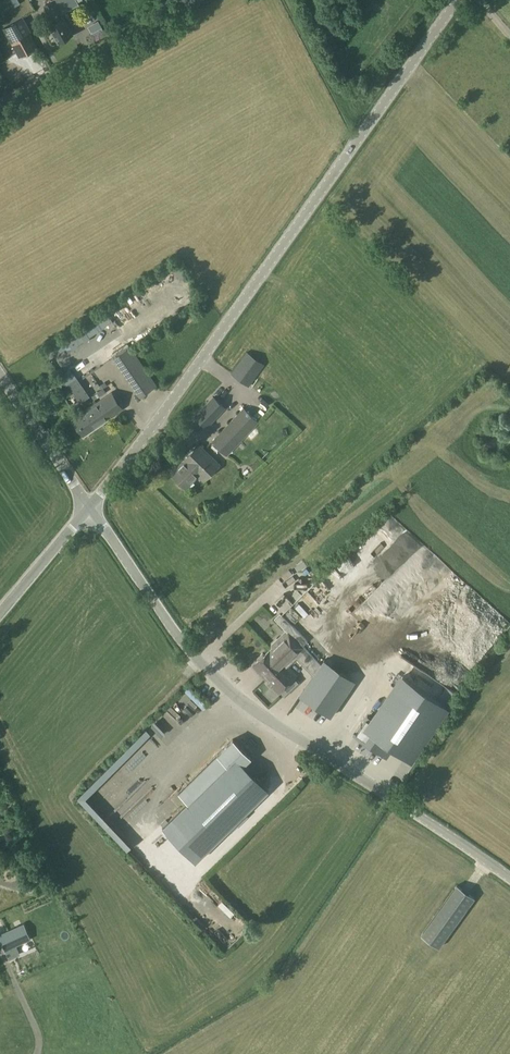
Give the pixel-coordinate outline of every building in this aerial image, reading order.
[(68,13),(68,14),(80,7),(75,0),(52,0),(45,5),(54,21),(48,25),(60,45),(74,37),(64,21),(63,21),(61,17),(68,13)] [(29,32),(22,17),(3,28),(11,42),(29,32)] [(11,42),(10,42),(14,51),(19,58),(38,48),(29,32),(11,42)] [(173,266),(103,306),(122,339),(142,328),(138,321),(140,319),(136,313),(150,305),(157,317),(163,313),(162,311),(184,299),(178,289),(184,285),(173,266)] [(76,348),(81,345),(74,335),(69,338),(76,348)] [(67,338),(58,344),(63,352),(72,346),(67,338)] [(130,349),(114,360),(139,398),(156,387),(130,349)] [(265,365),(246,352),(231,373),(250,386),(265,365)] [(80,391),(85,399),(90,396),(77,377),(68,384),(75,395),(80,391)] [(215,397),(222,387),(217,384),(210,393),(215,397)] [(112,393),(73,419),(83,435),(122,409),(112,393)] [(225,408),(213,396),(195,415),(207,427),(225,408)] [(253,396),(250,402),(263,409),(266,404),(253,396)] [(212,441),(227,455),(258,422),(243,408),(212,441)] [(83,449),(86,454),(93,450),(89,444),(83,449)] [(199,444),(183,460),(184,461),(171,473),(186,488),(198,475),(203,480),(219,464),(199,444)] [(260,447),(257,453),(263,456),(267,451),(260,447)] [(259,609),(243,621),(248,627),(263,615),(259,609)] [(273,647),(272,648),(286,664),(297,654),(303,649),(301,647),(307,641),(280,613),(274,618),(287,632),(280,639),(277,639),(272,644),(272,646),(273,647)] [(479,623),(487,632),(497,625),(489,615),(479,623)] [(475,638),(472,645),(479,648),(482,641),(475,638)] [(259,660),(253,666),(278,693),(297,676),(286,664),(272,648),(271,649),(270,648),(269,649),(270,650),(265,654),(263,653),(258,658),(259,660)] [(461,653),(469,657),(471,652),(464,648),(461,653)] [(439,673),(453,686),(471,668),(456,654),(439,673)] [(324,660),(300,696),(331,716),(354,681),(324,660)] [(367,716),(355,735),(385,756),(391,747),(409,759),(446,705),(403,676),(373,720),(367,716)] [(176,697),(124,751),(136,763),(156,743),(167,753),(193,726),(190,723),(205,706),(195,696),(186,706),(176,697)] [(172,818),(162,828),(195,861),(205,851),(268,789),(244,764),(251,757),(233,739),(186,785),(196,795),(172,818)] [(133,804),(122,814),(130,823),(141,812),(133,804)] [(153,851),(160,839),(154,836),(147,848),(153,851)] [(34,882),(40,880),(32,862),(31,860),(25,863),(32,877),(34,882)] [(36,886),(34,882),(32,877),(26,879),(31,889),(36,886)] [(457,885),(421,935),(439,947),(474,898),(457,885)] [(8,958),(19,953),(16,947),(30,940),(22,925),(0,936),(0,940),(8,958)]
